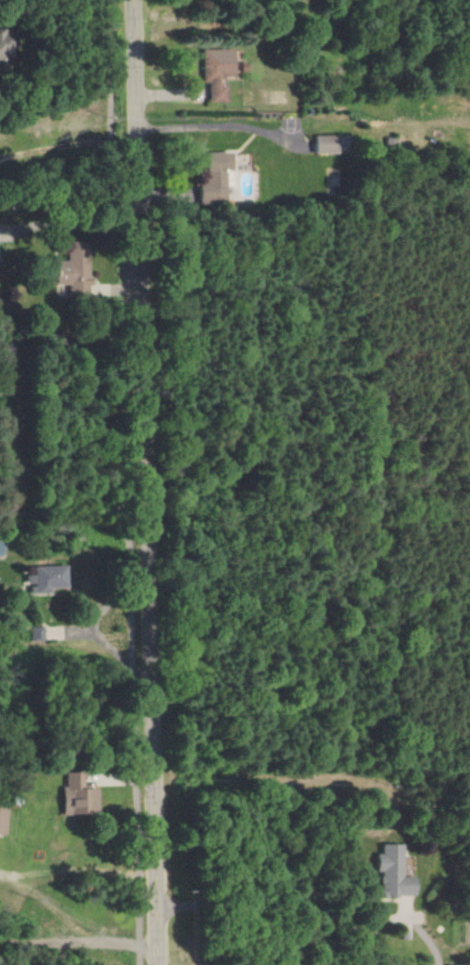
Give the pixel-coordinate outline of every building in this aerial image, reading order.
[(0,30),(0,66),(8,66),(10,31),(0,30)] [(198,50),(198,83),(204,83),(204,103),(222,103),(222,77),(229,76),(229,49),(198,50)] [(310,154),(336,154),(336,136),(309,137),(310,154)] [(224,204),(224,172),(227,172),(226,152),(203,152),(203,184),(197,184),(197,204),(224,204)] [(53,262),(53,285),(68,284),(68,296),(87,295),(85,242),(66,242),(67,261),(53,262)] [(51,593),(50,588),(66,588),(65,566),(35,566),(35,575),(28,575),(29,594),(51,593)] [(31,641),(45,641),(45,627),(30,627),(31,641)] [(64,815),(99,814),(98,788),(84,788),(83,772),(66,772),(67,786),(63,786),(64,815)] [(0,807),(0,833),(8,833),(9,807),(0,807)] [(403,876),(403,844),(381,844),(381,854),(375,854),(375,872),(380,872),(379,896),(415,896),(416,877),(403,876)]
